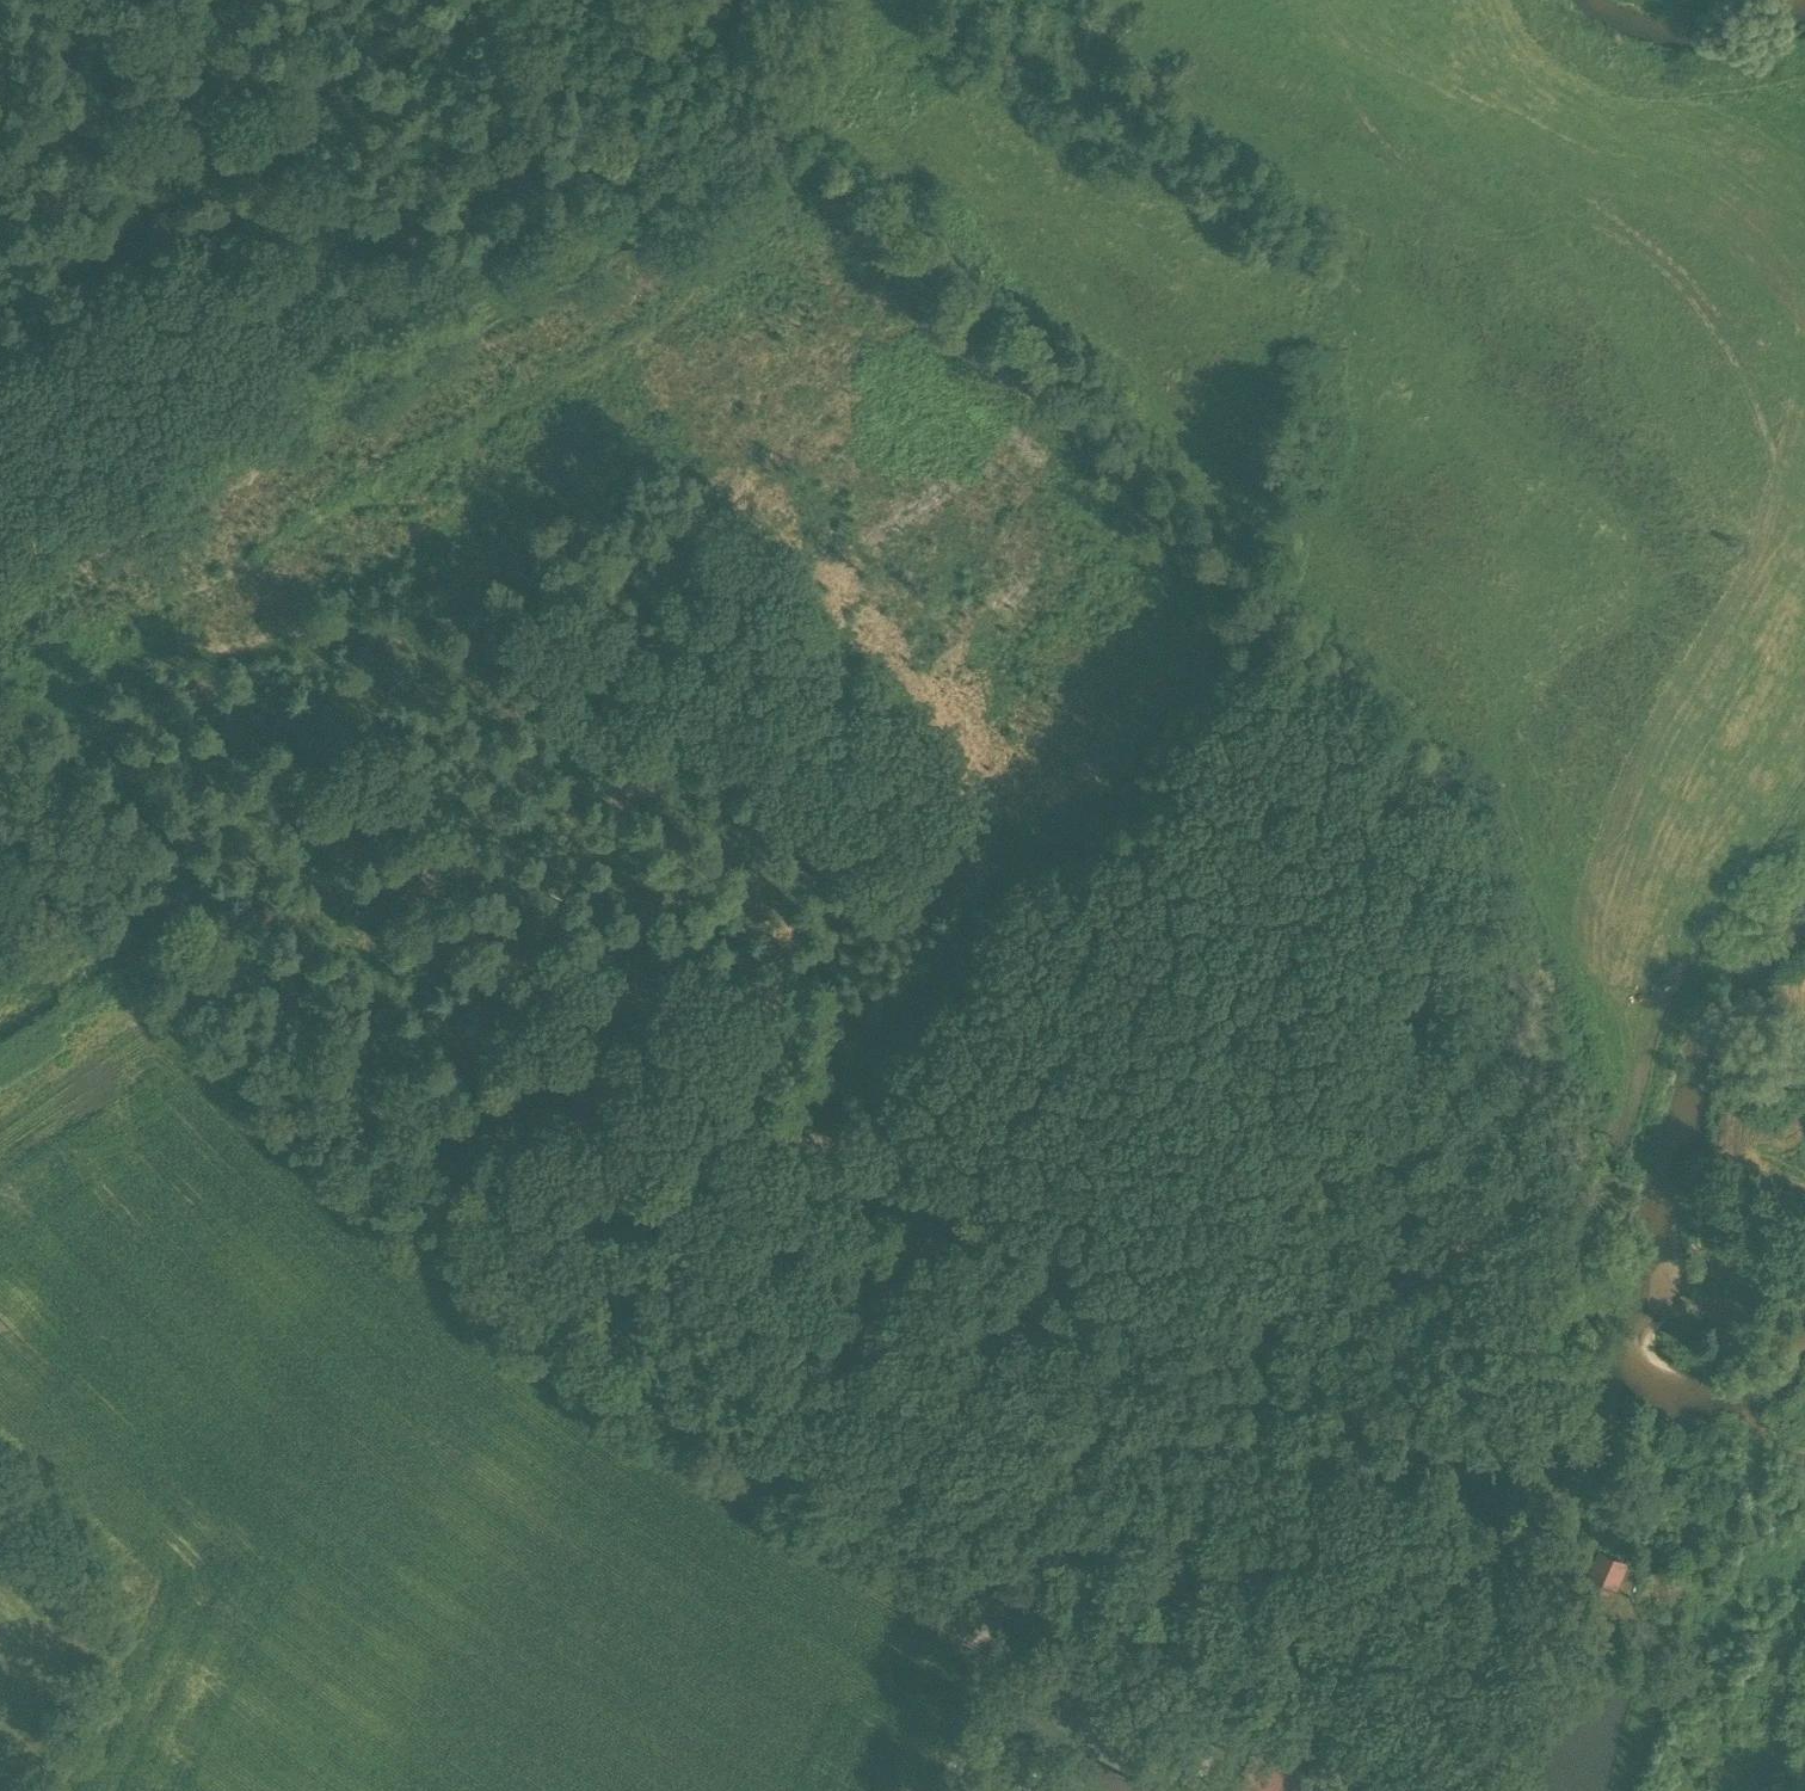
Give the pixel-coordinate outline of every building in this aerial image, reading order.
[(1235,1781),(1229,1790),(1253,1790),(1235,1781)]
